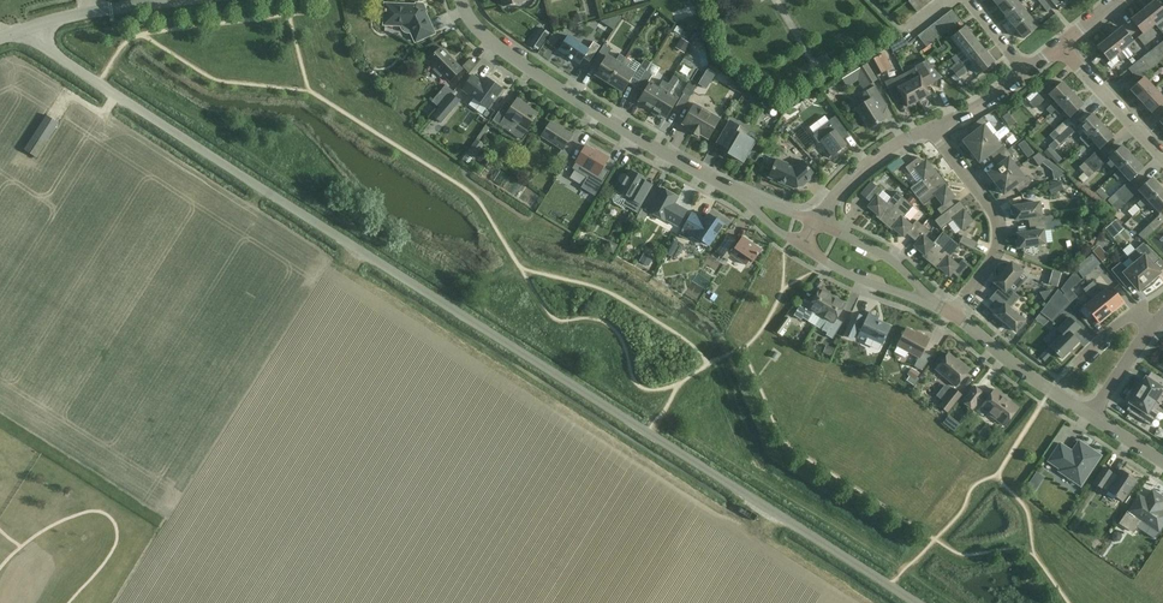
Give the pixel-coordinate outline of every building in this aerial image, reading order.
[(916,0),(910,0),(908,1),(917,12),(922,8),(916,0)] [(926,0),(916,0),(922,8),(928,4),(926,0)] [(1005,15),(1019,3),(1017,0),(1000,0),(996,3),(1005,15)] [(1156,0),(1144,9),(1160,29),(1162,27),(1162,8),(1156,0)] [(1046,1),(1042,4),(1048,12),(1053,9),(1046,1)] [(1005,15),(1014,27),(1029,15),(1019,3),(1005,15)] [(385,4),(385,21),(401,22),(401,25),(401,28),(403,31),(406,33),(409,33),(412,33),(416,41),(434,33),(425,11),(422,12),(421,10),(419,8),(416,8),(416,5),(385,4)] [(1160,30),(1160,29),(1144,9),(1132,19),(1144,34),(1156,24),(1160,30)] [(947,13),(956,25),(961,21),(952,10),(947,13)] [(956,25),(947,13),(941,18),(950,29),(956,25)] [(583,15),(576,17),(578,24),(585,22),(583,15)] [(1038,27),(1029,15),(1014,27),(1024,39),(1038,27)] [(950,29),(941,18),(936,22),(945,34),(950,29)] [(945,34),(936,22),(930,26),(939,38),(945,34)] [(939,38),(930,26),(924,31),(933,42),(939,38)] [(962,50),(976,38),(966,26),(952,38),(962,50)] [(1122,27),(1110,37),(1122,51),(1134,42),(1122,27)] [(541,28),(529,45),(538,51),(550,34),(541,28)] [(933,42),(924,31),(918,36),(927,47),(933,42)] [(552,34),(547,41),(554,46),(559,39),(552,34)] [(589,49),(569,36),(559,50),(579,64),(583,58),(590,62),(600,46),(594,42),(589,49)] [(1110,37),(1098,46),(1110,61),(1118,55),(1122,60),(1126,57),(1122,51),(1110,37)] [(962,50),(971,61),(985,50),(976,38),(962,50)] [(681,39),(676,48),(684,53),(690,44),(681,39)] [(940,54),(950,46),(946,42),(937,50),(940,54)] [(896,43),(890,46),(893,52),(899,49),(896,43)] [(609,83),(625,58),(620,54),(615,61),(607,56),(612,49),(604,44),(594,61),(601,65),(596,74),(609,83)] [(1151,52),(1159,63),(1162,60),(1162,51),(1162,52),(1158,46),(1151,52)] [(450,82),(463,69),(441,47),(428,60),(436,67),(434,69),(441,76),(443,74),(450,82)] [(985,50),(971,61),(980,73),(995,62),(985,50)] [(1152,69),(1159,63),(1151,52),(1143,58),(1148,63),(1152,69)] [(877,56),(870,61),(878,75),(885,71),(877,56)] [(628,82),(635,87),(646,71),(640,67),(639,66),(634,73),(626,68),(631,61),(625,58),(609,83),(623,92),(628,82)] [(1134,74),(1148,63),(1143,58),(1129,69),(1134,74)] [(645,60),(640,67),(646,71),(650,63),(645,60)] [(933,83),(925,68),(923,62),(915,66),(915,68),(904,74),(919,101),(930,95),(926,87),(933,83)] [(956,73),(965,66),(962,62),(953,69),(956,73)] [(867,63),(853,72),(863,89),(877,80),(867,63)] [(1152,69),(1148,63),(1134,74),(1138,80),(1152,69)] [(965,66),(956,73),(959,78),(968,70),(965,66)] [(646,71),(635,87),(643,91),(653,75),(646,71)] [(375,73),(369,77),(373,84),(379,80),(375,73)] [(919,101),(904,74),(893,79),(893,78),(885,82),(895,103),(903,99),(907,107),(919,101)] [(472,75),(462,89),(473,97),(474,98),(469,104),(483,114),(487,108),(489,109),(503,89),(487,78),(483,83),(472,75)] [(668,84),(653,109),(666,118),(678,99),(669,94),(679,79),(673,75),(668,84)] [(1131,90),(1142,101),(1156,89),(1145,78),(1131,90)] [(734,89),(737,83),(728,79),(725,84),(734,89)] [(639,101),(653,109),(668,84),(663,80),(659,87),(650,82),(639,101)] [(1055,110),(1059,106),(1073,93),(1063,82),(1049,95),(1055,101),(1046,109),(1051,114),(1055,110)] [(432,101),(440,107),(452,93),(452,92),(453,91),(446,85),(432,101)] [(740,85),(736,91),(742,95),(746,89),(740,85)] [(864,104),(857,108),(869,129),(885,119),(879,111),(888,106),(875,86),(866,91),(867,91),(865,93),(863,95),(862,99),(863,102),(864,104)] [(1038,86),(1025,97),(1030,102),(1042,91),(1038,86)] [(746,89),(741,98),(748,102),(753,93),(746,89)] [(1142,101),(1152,113),(1162,102),(1162,97),(1156,89),(1142,101)] [(1034,108),(1047,96),(1042,91),(1030,102),(1030,103),(1034,108)] [(452,93),(440,107),(433,116),(441,123),(461,100),(452,93)] [(684,93),(674,110),(680,113),(690,97),(684,93)] [(1059,106),(1055,110),(1059,115),(1064,111),(1070,117),(1084,105),(1073,93),(1059,106)] [(506,101),(493,120),(505,128),(511,119),(527,130),(537,114),(524,105),(525,104),(517,99),(513,106),(506,101)] [(710,115),(711,113),(695,104),(683,124),(690,129),(689,131),(699,137),(700,134),(708,139),(719,121),(710,115)] [(466,124),(473,115),(467,110),(460,119),(466,124)] [(1092,114),(1079,127),(1085,133),(1080,138),(1084,143),(1103,125),(1092,114)] [(37,158),(59,123),(47,115),(25,150),(37,158)] [(821,141),(832,156),(847,145),(841,137),(847,132),(835,116),(829,121),(831,124),(814,136),(819,143),(821,141)] [(964,147),(969,153),(992,136),(984,125),(987,123),(983,117),(970,127),(974,133),(963,141),(967,145),(964,147)] [(1060,136),(1073,124),(1068,118),(1055,130),(1060,136)] [(729,154),(743,162),(755,141),(746,136),(748,132),(739,127),(730,121),(718,143),(727,148),(727,147),(731,149),(729,154)] [(854,121),(848,125),(853,131),(859,127),(854,121)] [(572,135),(551,122),(542,136),(562,149),(557,157),(564,162),(572,149),(566,145),(572,135)] [(1073,124),(1060,136),(1054,141),(1059,146),(1077,129),(1073,124)] [(1103,125),(1084,143),(1088,147),(1093,142),(1100,149),(1113,136),(1103,125)] [(1002,137),(1006,143),(1013,139),(1009,133),(1002,137)] [(992,136),(969,153),(974,159),(976,158),(979,162),(990,154),(994,160),(1007,150),(1003,144),(1000,146),(992,136)] [(476,139),(467,153),(475,159),(484,145),(476,139)] [(576,162),(572,169),(588,178),(581,188),(595,196),(600,188),(610,172),(603,168),(609,157),(601,152),(600,154),(586,146),(576,162)] [(1108,159),(1119,170),(1133,157),(1122,146),(1108,159)] [(1030,148),(1026,151),(1031,158),(1035,155),(1030,148)] [(1051,148),(1044,153),(1050,159),(1056,154),(1051,148)] [(989,179),(994,186),(1017,168),(1009,158),(1012,156),(1007,150),(994,160),(999,165),(988,174),(991,178),(989,179)] [(1079,167),(1084,172),(1102,156),(1098,150),(1079,167)] [(1047,160),(1039,153),(1033,158),(1039,166),(1047,160)] [(1102,156),(1084,172),(1089,177),(1094,173),(1107,161),(1102,156)] [(910,189),(917,197),(943,177),(936,169),(933,171),(926,161),(923,164),(918,157),(905,167),(910,174),(916,169),(924,178),(910,189)] [(1133,157),(1119,170),(1114,175),(1118,179),(1123,174),(1130,181),(1143,169),(1133,157)] [(769,177),(794,188),(794,187),(801,186),(802,187),(815,175),(802,161),(795,167),(776,159),(769,177)] [(1051,162),(1047,167),(1052,171),(1054,180),(1067,174),(1057,167),(1051,162)] [(900,168),(895,173),(898,177),(904,172),(900,168)] [(1017,168),(994,186),(999,192),(1001,190),(1004,194),(1015,186),(1019,192),(1032,182),(1028,176),(1025,178),(1017,168)] [(637,212),(647,194),(642,191),(642,190),(641,188),(646,179),(630,170),(627,176),(624,175),(622,175),(620,180),(620,182),(622,184),(618,191),(624,194),(623,196),(624,199),(628,201),(626,205),(637,212)] [(1084,172),(1078,179),(1083,184),(1089,177),(1084,172)] [(937,209),(942,215),(955,205),(951,200),(953,197),(946,188),(949,186),(943,177),(917,197),(923,205),(937,195),(944,205),(937,209)] [(1149,202),(1162,189),(1152,178),(1138,191),(1144,197),(1137,203),(1142,208),(1149,202)] [(1060,182),(1048,187),(1051,196),(1064,190),(1060,182)] [(1112,206),(1119,199),(1132,187),(1127,182),(1108,201),(1112,206)] [(876,217),(884,224),(905,199),(897,192),(891,199),(876,186),(866,199),(872,204),(869,206),(878,214),(876,217)] [(1119,199),(1112,206),(1117,211),(1137,193),(1132,187),(1119,199)] [(666,220),(678,227),(687,210),(675,204),(678,197),(662,188),(649,211),(665,221),(666,220)] [(1149,202),(1159,213),(1162,210),(1162,190),(1162,189),(1149,202)] [(911,197),(907,201),(912,205),(916,201),(911,197)] [(906,233),(912,238),(923,225),(917,220),(911,227),(902,219),(913,206),(912,205),(907,201),(905,199),(884,224),(892,231),(895,228),(904,236),(906,233)] [(961,201),(955,205),(942,215),(935,221),(942,229),(955,219),(962,229),(972,222),(964,212),(967,210),(961,201)] [(1028,218),(1029,225),(1046,223),(1045,215),(1041,216),(1039,203),(1011,207),(1012,215),(1015,215),(1015,220),(1028,218)] [(1136,205),(1128,211),(1133,217),(1140,210),(1136,205)] [(641,219),(646,209),(640,206),(635,216),(641,219)] [(724,224),(709,214),(705,220),(692,213),(679,236),(687,240),(690,235),(700,242),(702,241),(709,246),(724,224)] [(1162,223),(1162,215),(1162,214),(1139,235),(1145,240),(1162,223)] [(1116,219),(1106,228),(1114,238),(1124,229),(1116,219)] [(1043,231),(1047,230),(1054,229),(1053,222),(1046,223),(1029,225),(1031,232),(1017,234),(1018,239),(1016,240),(1017,248),(1024,247),(1025,253),(1033,256),(1040,255),(1039,245),(1045,244),(1043,231)] [(922,256),(930,263),(951,238),(943,232),(932,244),(923,237),(929,231),(923,225),(912,238),(918,243),(915,246),(924,254),(922,256)] [(728,235),(716,252),(727,260),(731,255),(746,265),(750,260),(753,262),(762,250),(742,237),(738,243),(728,235)] [(974,250),(978,243),(963,236),(959,243),(974,250)] [(951,238),(930,263),(938,270),(941,267),(950,275),(952,272),(958,277),(969,265),(963,260),(957,266),(948,258),(959,245),(951,238)] [(669,249),(667,253),(677,258),(679,255),(684,245),(675,240),(669,249)] [(609,241),(604,250),(613,254),(618,246),(609,241)] [(1126,242),(1119,249),(1124,254),(1131,247),(1126,242)] [(1143,243),(1135,250),(1128,256),(1134,264),(1150,283),(1151,281),(1156,276),(1161,272),(1160,272),(1159,272),(1152,263),(1158,258),(1160,259),(1143,243)] [(1099,246),(1093,252),(1102,262),(1108,257),(1099,246)] [(645,252),(640,262),(649,267),(654,257),(645,252)] [(1083,261),(1092,272),(1102,263),(1092,252),(1083,261)] [(1150,283),(1134,264),(1129,269),(1120,262),(1111,270),(1126,288),(1127,287),(1125,285),(1130,281),(1138,290),(1138,291),(1142,288),(1149,284),(1150,283)] [(1000,287),(995,293),(1006,302),(1011,297),(1016,301),(1019,296),(1009,287),(1024,269),(1018,264),(1016,266),(1012,263),(995,283),(1000,287)] [(1063,264),(1060,272),(1067,274),(1070,267),(1063,264)] [(1053,271),(1051,277),(1060,280),(1062,273),(1053,271)] [(1075,272),(1060,291),(1070,303),(1077,297),(1071,289),(1082,280),(1075,272)] [(1088,285),(1111,313),(1124,303),(1110,286),(1102,292),(1093,281),(1088,285)] [(1085,306),(1079,311),(1087,320),(1093,315),(1099,323),(1111,313),(1088,285),(1084,289),(1092,300),(1085,306)] [(820,318),(833,296),(820,288),(811,303),(804,299),(794,315),(802,320),(803,318),(808,321),(813,313),(820,318)] [(1058,289),(1041,312),(1052,321),(1070,303),(1060,291),(1058,289)] [(1009,308),(1016,301),(1011,297),(1006,302),(995,293),(989,299),(1001,309),(996,315),(1016,332),(1019,328),(1021,329),(1027,323),(1009,308)] [(846,304),(833,296),(820,318),(827,322),(822,330),(827,333),(826,335),(833,339),(843,323),(837,319),(846,304)] [(863,317),(855,313),(845,335),(853,339),(856,332),(860,334),(858,337),(866,341),(868,337),(882,344),(890,326),(877,320),(879,316),(870,312),(866,321),(862,319),(863,317)] [(786,316),(776,331),(780,334),(790,319),(786,316)] [(1057,329),(1063,334),(1050,347),(1062,359),(1079,342),(1072,335),(1080,327),(1070,317),(1057,329)] [(898,346),(895,352),(905,358),(908,351),(919,357),(914,366),(922,370),(932,357),(923,352),(930,339),(921,335),(921,336),(915,333),(907,328),(897,345),(898,346)] [(827,347),(825,353),(831,356),(834,350),(827,347)] [(961,364),(949,354),(936,369),(956,386),(970,370),(962,363),(961,364)] [(912,369),(908,375),(916,380),(920,374),(912,369)] [(1155,401),(1159,395),(1162,397),(1162,379),(1154,373),(1150,380),(1146,377),(1143,382),(1141,381),(1136,389),(1155,401)] [(984,394),(974,387),(963,402),(972,409),(977,403),(982,407),(990,413),(990,416),(994,418),(996,418),(997,418),(998,416),(1007,423),(1018,409),(1003,397),(1004,396),(995,389),(987,400),(982,396),(984,394)] [(961,395),(954,389),(940,406),(948,412),(961,395)] [(1155,401),(1136,389),(1131,396),(1133,398),(1130,403),(1134,405),(1129,412),(1151,426),(1159,413),(1151,408),(1155,401)] [(949,418),(945,424),(948,427),(950,429),(955,423),(949,418)] [(1081,486),(1101,456),(1079,441),(1072,452),(1060,444),(1049,461),(1060,469),(1059,471),(1081,486)] [(1107,491),(1122,502),(1137,480),(1122,470),(1117,477),(1112,474),(1113,473),(1105,467),(1094,483),(1102,488),(1103,486),(1108,490),(1107,491)] [(1029,478),(1026,482),(1034,487),(1037,484),(1029,478)] [(1121,523),(1133,532),(1141,520),(1159,531),(1162,525),(1162,511),(1161,510),(1162,508),(1162,498),(1152,491),(1146,500),(1137,514),(1130,510),(1121,523)] [(1115,532),(1112,536),(1113,540),(1116,542),(1120,542),(1123,538),(1122,534),(1119,532),(1115,532)]
